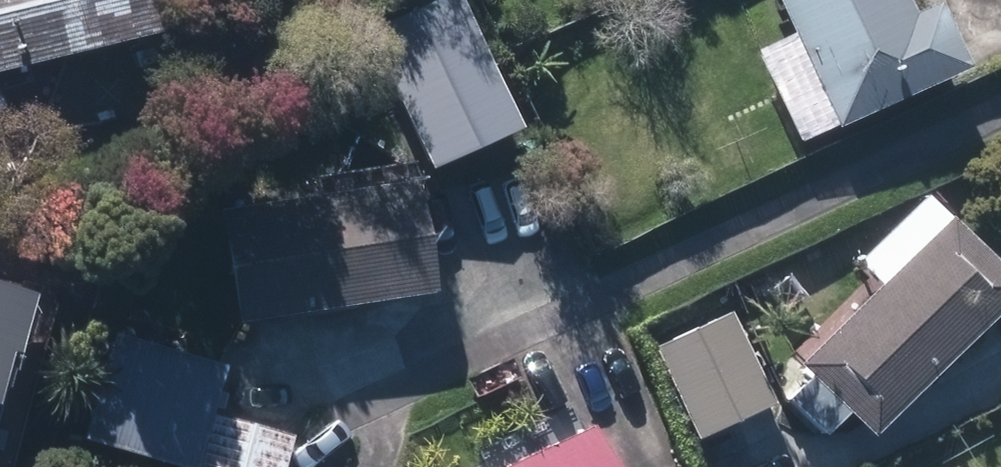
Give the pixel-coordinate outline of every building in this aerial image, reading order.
[(151,40),(141,0),(0,0),(0,77),(151,40)] [(829,132),(952,75),(923,12),(900,23),(890,0),(768,0),(829,132)] [(216,218),(233,327),(423,298),(407,190),(216,218)] [(864,438),(1000,304),(1000,284),(942,225),(796,369),(864,438)] [(17,304),(0,299),(0,363),(17,304)] [(726,318),(655,351),(697,437),(767,404),(726,318)] [(78,443),(154,466),(186,466),(215,375),(110,342),(78,443)] [(587,431),(511,466),(604,466),(587,431)]
